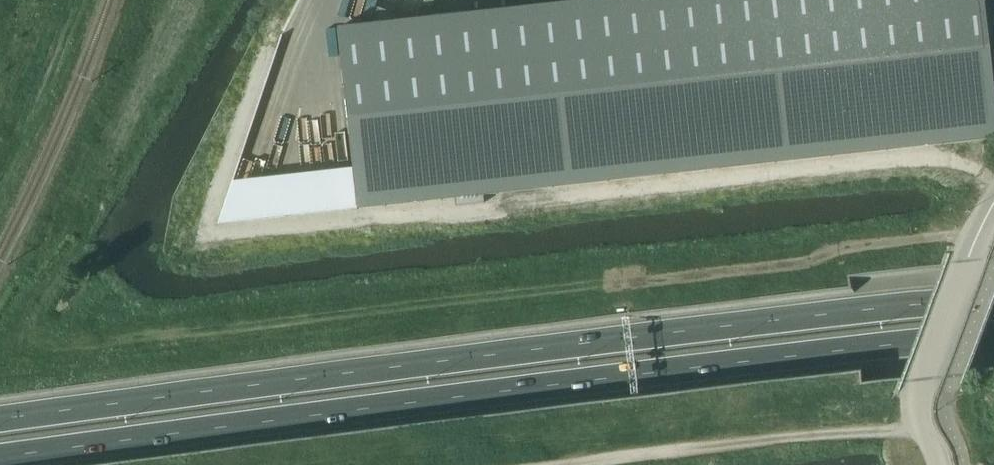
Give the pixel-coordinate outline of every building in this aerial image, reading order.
[(336,29),(352,168),(356,209),(454,198),(455,206),(484,203),(483,195),(993,138),(993,107),(982,0),(599,0),(414,20),(413,20),(377,9),(376,9),(371,25),(336,29)]
